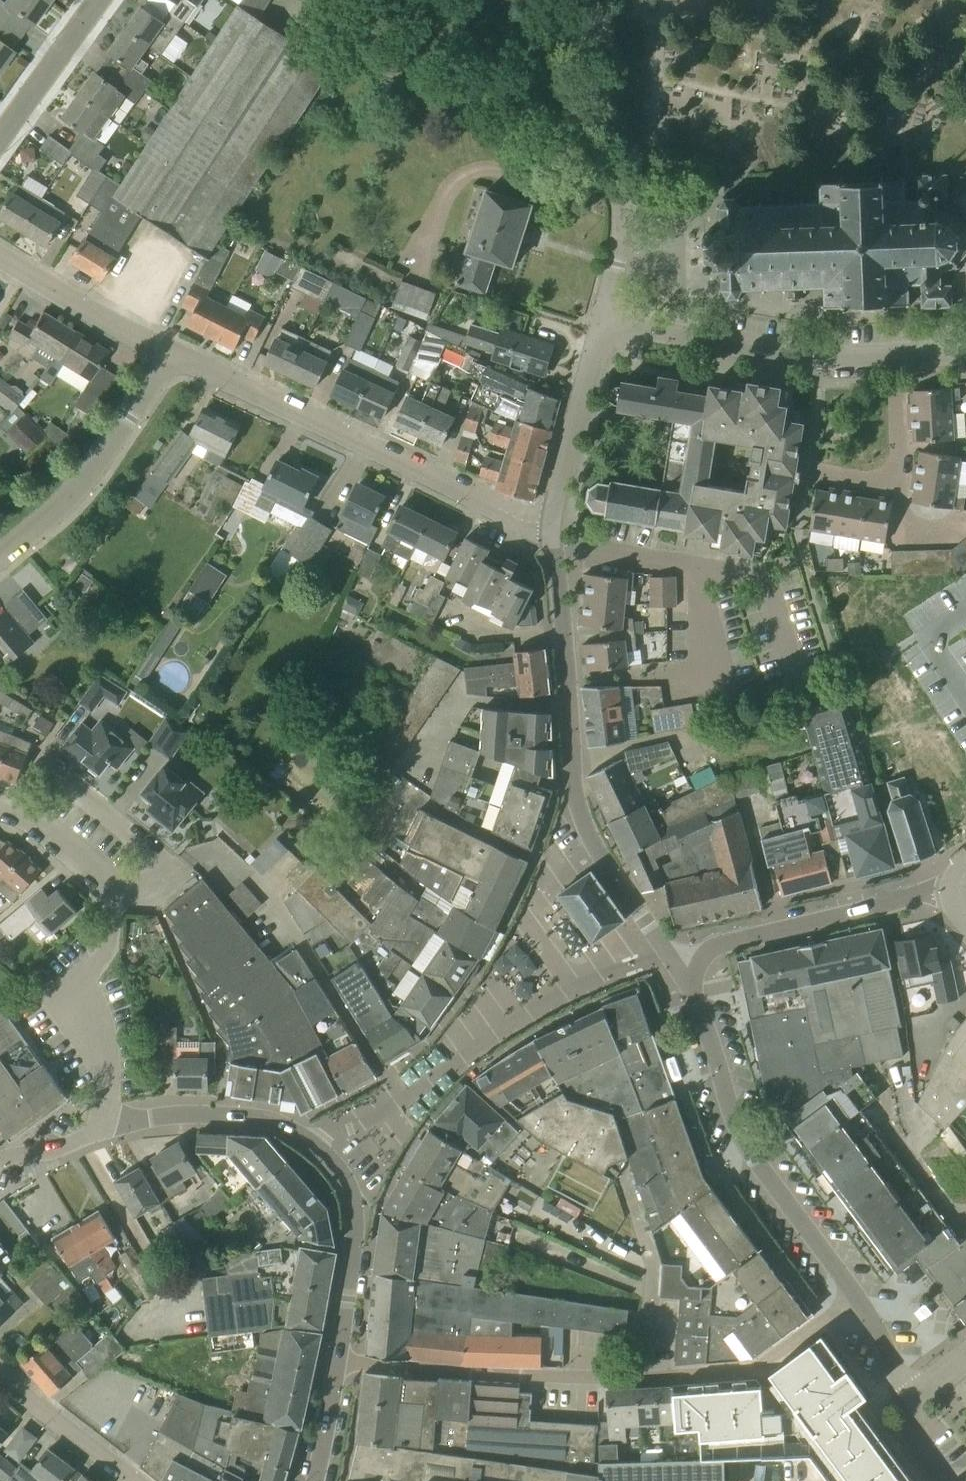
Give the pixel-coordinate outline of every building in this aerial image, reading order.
[(19,34),(28,22),(31,25),(49,1),(48,0),(7,0),(4,4),(0,1),(0,23),(18,36),(19,34)] [(184,22),(200,0),(175,0),(168,10),(184,22)] [(255,0),(241,0),(238,5),(259,18),(266,7),(255,0)] [(141,215),(206,257),(207,257),(217,243),(332,66),(259,18),(238,5),(114,196),(141,215)] [(126,29),(147,44),(162,54),(184,22),(168,10),(161,20),(142,6),(142,7),(126,29)] [(12,51),(9,49),(18,36),(0,23),(0,68),(12,51)] [(144,91),(152,80),(142,73),(149,63),(139,55),(147,44),(126,29),(109,52),(130,67),(123,77),(144,91)] [(80,95),(110,117),(119,105),(126,95),(136,102),(144,91),(123,77),(116,86),(96,72),(80,95)] [(96,138),(102,129),(110,117),(80,95),(63,118),(84,132),(71,150),(69,152),(72,153),(71,154),(93,169),(93,168),(99,172),(100,170),(107,159),(99,154),(105,145),(96,138)] [(40,148),(56,160),(63,164),(71,154),(72,153),(69,152),(71,150),(50,135),(40,148)] [(90,203),(107,175),(100,170),(99,172),(93,168),(93,169),(77,195),(90,203)] [(952,306),(951,284),(941,285),(940,272),(957,266),(958,268),(960,266),(958,264),(965,253),(965,228),(958,216),(960,215),(958,213),(956,215),(939,209),(938,197),(949,196),(948,174),(917,175),(917,181),(905,180),(905,178),(903,177),(903,180),(884,180),(885,175),(877,177),(843,178),(843,177),(841,177),(841,182),(824,182),(824,179),(821,180),(821,183),(818,183),(818,186),(821,186),(822,203),(805,204),(806,199),(802,199),(803,204),(783,205),(783,200),(780,200),(780,204),(774,204),(741,205),(739,205),(735,199),(733,198),(726,198),(724,199),(720,206),(720,208),(720,226),(719,226),(719,231),(708,232),(709,265),(720,264),(721,291),(728,296),(729,297),(737,297),(739,296),(745,289),(784,287),(784,290),(788,290),(788,297),(802,297),(802,290),(807,290),(807,287),(824,286),(825,306),(846,305),(846,309),(888,308),(888,304),(913,303),(913,302),(922,301),(922,307),(952,306)] [(82,243),(72,260),(102,278),(141,215),(114,196),(121,185),(118,183),(107,175),(90,203),(89,204),(102,211),(82,243)] [(37,194),(20,184),(14,193),(13,192),(0,213),(0,216),(23,230),(42,198),(37,194)] [(532,204),(513,198),(487,189),(457,283),(466,286),(485,292),(496,260),(513,265),(532,204)] [(64,212),(42,198),(23,230),(46,244),(46,245),(61,222),(59,221),(64,212)] [(211,336),(226,307),(207,297),(231,250),(217,243),(207,257),(206,257),(182,305),(194,311),(187,324),(211,336)] [(277,272),(293,280),(301,266),(284,258),(277,272)] [(325,303),(335,282),(301,266),(293,280),(294,281),(291,286),(325,303)] [(402,280),(392,307),(407,312),(410,306),(429,314),(437,292),(402,280)] [(357,318),(361,311),(360,310),(366,298),(366,299),(367,298),(335,282),(325,303),(357,318)] [(381,304),(367,298),(366,299),(366,298),(360,310),(361,311),(357,318),(346,343),(361,350),(381,304)] [(211,336),(235,348),(242,335),(253,341),(262,323),(265,317),(249,309),(245,317),(226,307),(211,336)] [(17,320),(6,337),(23,347),(27,340),(36,346),(30,357),(40,362),(46,366),(52,356),(58,359),(75,332),(74,331),(73,331),(42,312),(34,325),(31,329),(17,320)] [(493,356),(527,368),(546,374),(550,361),(548,361),(553,345),(534,339),(502,328),(500,335),(471,325),(466,342),(494,351),(493,356)] [(290,374),(301,351),(306,339),(293,333),(281,327),(265,362),(266,363),(266,362),(290,374)] [(46,366),(38,378),(49,384),(55,375),(81,391),(73,405),(78,408),(71,421),(81,426),(89,415),(118,377),(98,364),(106,351),(75,332),(58,359),(52,356),(46,366)] [(411,372),(412,371),(409,370),(423,341),(410,335),(396,365),(411,372)] [(301,351),(290,374),(315,385),(315,386),(326,362),(331,350),(319,345),(306,339),(301,351)] [(374,370),(348,358),(340,375),(332,393),(333,394),(333,393),(358,405),(374,370)] [(473,400),(516,419),(553,430),(561,399),(559,398),(559,399),(528,387),(529,383),(487,364),(475,358),(466,377),(480,384),(473,400)] [(358,405),(382,416),(382,417),(383,417),(391,399),(399,382),(374,370),(358,405)] [(715,438),(703,436),(710,395),(677,390),(679,379),(660,376),(658,387),(622,381),(621,387),(618,387),(613,389),(611,399),(616,403),(618,403),(617,410),(674,419),(669,450),(681,452),(711,457),(715,438)] [(1,405),(10,412),(22,396),(21,391),(14,385),(8,386),(0,380),(0,404),(1,405)] [(442,385),(431,380),(420,402),(408,397),(404,405),(396,423),(419,434),(442,385)] [(687,529),(687,533),(724,539),(722,548),(753,553),(756,536),(765,537),(767,523),(786,526),(794,479),(792,478),(794,470),(795,471),(803,423),(784,420),(787,406),(778,404),(780,387),(750,382),(748,391),(711,385),(710,395),(703,436),(715,438),(753,444),(746,490),(707,484),(695,482),(687,529)] [(419,434),(442,445),(450,427),(454,418),(442,412),(452,389),(442,385),(419,434)] [(909,416),(952,413),(952,399),(961,399),(960,387),(951,387),(911,390),(912,402),(908,402),(909,416)] [(468,417),(475,419),(480,421),(483,408),(471,405),(468,417)] [(134,495),(150,507),(169,481),(191,450),(220,465),(225,453),(239,425),(205,408),(191,436),(181,431),(134,495)] [(909,416),(909,429),(913,429),(914,441),(954,439),(952,413),(909,416)] [(43,436),(22,415),(5,431),(26,452),(43,436)] [(476,432),(480,421),(475,419),(468,417),(464,429),(476,432)] [(492,432),(548,447),(552,430),(553,430),(516,419),(513,428),(495,423),(492,432)] [(507,455),(543,465),(548,447),(492,432),(490,441),(508,446),(506,453),(507,455)] [(459,448),(469,451),(470,452),(474,439),(462,435),(459,448)] [(467,463),(470,452),(469,451),(459,448),(455,460),(467,463)] [(588,499),(587,499),(587,501),(588,501),(594,509),(593,510),(595,511),(595,510),(606,512),(605,516),(608,516),(643,521),(642,525),(653,527),(653,523),(687,529),(695,482),(707,484),(710,465),(711,457),(681,452),(669,450),(667,457),(662,488),(611,479),(611,484),(600,482),(600,481),(598,481),(598,482),(590,488),(589,487),(588,489),(589,489),(588,499)] [(913,476),(957,482),(960,457),(921,451),(919,463),(915,463),(913,476)] [(483,466),(538,482),(543,465),(507,455),(506,453),(504,462),(485,457),(483,466)] [(321,521),(312,515),(314,512),(304,506),(318,477),(301,469),(300,472),(277,460),(269,478),(266,484),(253,477),(251,482),(246,480),(234,506),(266,521),(270,512),(297,525),(261,580),(278,592),(286,578),(321,521)] [(533,500),(538,482),(483,466),(480,474),(499,480),(496,489),(533,500)] [(227,476),(205,520),(221,528),(243,484),(227,476)] [(913,476),(911,489),(915,489),(913,502),(963,509),(965,497),(955,496),(957,482),(913,476)] [(349,502),(337,527),(370,544),(378,528),(370,524),(378,509),(379,509),(382,505),(380,504),(384,496),(358,484),(349,502)] [(835,533),(843,490),(830,487),(829,491),(816,489),(810,528),(814,529),(813,537),(816,542),(830,545),(832,532),(835,533)] [(856,492),(843,490),(835,533),(860,537),(867,498),(855,496),(856,492)] [(879,500),(867,498),(860,537),(886,541),(893,498),(879,496),(879,500)] [(416,544),(429,519),(402,505),(393,523),(381,546),(395,553),(409,560),(416,544)] [(456,532),(429,519),(416,544),(430,551),(422,566),(436,573),(448,550),(456,532)] [(286,578),(299,587),(313,567),(309,564),(331,528),(321,521),(286,578)] [(491,616),(496,619),(514,628),(516,623),(522,625),(537,624),(535,606),(526,602),(533,588),(511,577),(518,563),(507,557),(501,569),(484,560),(490,548),(466,537),(458,555),(447,577),(469,588),(464,600),(492,614),(491,616)] [(952,549),(960,573),(965,568),(965,547),(961,541),(952,549)] [(63,566),(70,572),(85,554),(77,547),(63,566)] [(369,548),(358,572),(371,579),(383,554),(369,548)] [(916,550),(916,574),(928,573),(928,549),(916,550)] [(940,573),(940,549),(928,549),(928,573),(940,573)] [(940,549),(940,573),(960,573),(952,549),(940,549)] [(892,574),(904,574),(904,550),(892,550),(892,574)] [(916,550),(904,550),(904,574),(916,574),(916,550)] [(835,570),(835,558),(827,558),(827,570),(835,570)] [(843,558),(835,558),(835,570),(843,570),(843,558)] [(189,590),(171,617),(192,630),(209,603),(227,575),(207,561),(189,590)] [(625,603),(626,589),(633,590),(634,572),(622,570),(621,577),(585,573),(584,585),(587,585),(585,599),(625,603)] [(409,612),(422,619),(433,595),(437,596),(439,592),(444,582),(431,575),(424,590),(420,588),(414,599),(415,599),(409,612)] [(676,593),(676,576),(651,576),(651,594),(676,593)] [(437,596),(433,595),(422,619),(432,623),(445,596),(439,592),(437,596)] [(676,606),(676,593),(651,594),(651,606),(676,606)] [(634,629),(635,632),(643,631),(642,621),(634,621),(633,618),(624,617),(625,603),(585,599),(584,613),(581,613),(580,624),(605,627),(605,626),(634,629)] [(20,625),(7,609),(0,615),(0,659),(10,650),(16,657),(34,642),(20,625)] [(605,626),(605,627),(607,641),(582,644),(584,656),(587,655),(588,670),(628,665),(626,651),(637,650),(635,632),(634,629),(605,626)] [(465,667),(466,679),(549,670),(546,647),(515,651),(516,661),(465,667)] [(436,657),(428,668),(450,683),(460,669),(436,657)] [(421,679),(443,694),(450,683),(428,668),(421,679)] [(466,679),(468,694),(488,695),(487,686),(498,685),(498,688),(518,685),(520,696),(531,694),(551,692),(549,670),(466,679)] [(129,691),(101,674),(80,702),(93,711),(105,694),(120,704),(129,691)] [(421,679),(414,690),(435,705),(443,694),(421,679)] [(619,686),(583,687),(590,746),(626,742),(619,686)] [(965,768),(965,732),(944,687),(917,700),(939,746),(918,755),(932,784),(965,768)] [(3,703),(8,694),(0,689),(0,701),(3,703)] [(406,700),(428,715),(435,705),(414,690),(406,700)] [(8,694),(3,703),(15,711),(21,702),(8,694)] [(837,836),(848,833),(858,874),(894,865),(883,824),(845,696),(801,709),(807,728),(825,792),(837,836)] [(399,711),(421,726),(428,715),(406,700),(399,711)] [(15,711),(28,718),(33,709),(21,702),(15,711)] [(678,704),(682,728),(696,726),(692,702),(678,704)] [(678,704),(665,707),(668,730),(682,728),(678,704)] [(483,732),(551,742),(552,738),(553,738),(552,712),(485,707),(483,732)] [(665,707),(651,709),(655,733),(668,730),(665,707)] [(399,711),(391,722),(413,737),(421,726),(399,711)] [(32,727),(44,735),(53,721),(41,714),(32,727)] [(172,758),(191,732),(168,717),(150,744),(172,758)] [(68,740),(62,748),(74,758),(78,754),(86,761),(101,773),(111,761),(118,767),(131,751),(133,748),(134,747),(123,738),(101,720),(92,730),(83,722),(68,740)] [(391,722),(384,732),(406,747),(413,737),(391,722)] [(12,734),(0,729),(0,762),(12,734)] [(377,743),(398,758),(406,747),(384,732),(377,743)] [(525,767),(542,773),(550,775),(554,776),(553,748),(551,748),(551,742),(483,732),(481,751),(505,759),(518,764),(525,766),(525,767)] [(2,773),(2,775),(16,781),(32,742),(12,734),(0,762),(0,772),(2,773)] [(542,773),(525,767),(525,766),(518,764),(505,759),(496,784),(473,776),(481,751),(450,740),(439,772),(431,796),(451,811),(508,837),(526,847),(533,849),(534,844),(551,794),(552,794),(553,790),(538,785),(542,773)] [(591,774),(588,776),(607,816),(609,821),(646,804),(640,793),(632,775),(675,755),(668,741),(625,751),(628,756),(624,758),(606,767),(591,774)] [(391,769),(398,758),(377,743),(369,754),(391,769)] [(831,881),(832,881),(824,847),(816,850),(811,832),(820,830),(823,839),(837,836),(825,792),(800,799),(798,793),(790,795),(782,761),(768,765),(781,822),(760,827),(770,864),(774,863),(782,894),(783,893),(783,894),(784,894),(784,893),(830,881),(830,882),(832,882),(831,881)] [(172,831),(204,792),(187,779),(185,781),(165,764),(154,777),(141,793),(153,802),(146,810),(172,831)] [(754,768),(730,774),(736,798),(760,792),(759,786),(754,768)] [(646,804),(609,821),(626,857),(663,840),(660,833),(675,826),(736,798),(730,774),(718,780),(697,790),(660,807),(656,799),(646,804)] [(935,852),(937,852),(936,848),(935,849),(931,835),(921,800),(911,793),(906,776),(888,782),(893,798),(888,809),(904,862),(906,862),(906,861),(935,852)] [(661,866),(659,867),(665,882),(666,885),(675,926),(732,913),(762,906),(760,897),(757,886),(736,798),(675,826),(677,833),(682,845),(668,851),(672,860),(660,865),(661,866)] [(405,840),(409,843),(513,893),(529,861),(421,809),(405,840)] [(663,840),(626,857),(642,889),(643,891),(646,890),(666,885),(665,882),(659,867),(661,866),(660,865),(656,857),(668,851),(682,845),(677,833),(675,826),(660,833),(663,840)] [(822,840),(824,847),(832,881),(858,874),(848,833),(837,836),(823,839),(822,840)] [(4,877),(22,857),(17,853),(19,851),(7,841),(6,842),(0,839),(0,874),(4,877)] [(263,867),(283,848),(275,840),(255,858),(263,867)] [(434,891),(450,901),(496,929),(513,893),(409,843),(399,862),(421,880),(434,891)] [(334,884),(371,922),(368,925),(373,930),(371,932),(392,950),(456,994),(481,957),(411,914),(419,900),(415,898),(394,881),(395,880),(356,850),(338,873),(342,877),(334,884)] [(0,882),(0,891),(13,902),(41,870),(29,860),(27,861),(22,857),(4,877),(0,882)] [(293,892),(285,901),(305,932),(332,976),(342,970),(360,961),(360,960),(394,1016),(403,1022),(420,1034),(420,1035),(428,1024),(432,1027),(454,997),(456,994),(392,950),(371,932),(373,930),(368,925),(371,922),(334,884),(312,861),(307,866),(301,860),(288,874),(287,874),(295,882),(293,884),(297,888),(293,892)] [(558,893),(568,907),(564,910),(579,931),(583,928),(593,941),(626,918),(592,870),(558,893)] [(203,877),(164,910),(176,923),(172,927),(183,940),(179,944),(191,958),(187,961),(198,974),(194,978),(206,992),(202,995),(213,1009),(209,1012),(221,1026),(217,1029),(230,1045),(227,1062),(231,1063),(226,1094),(227,1094),(228,1094),(281,1102),(281,1101),(298,1104),(302,1112),(345,1090),(327,1056),(329,1055),(296,990),(274,962),(203,877)] [(245,919),(263,903),(242,880),(224,896),(245,919)] [(0,922),(0,927),(11,941),(26,929),(30,925),(38,918),(51,933),(77,911),(58,889),(50,896),(42,887),(27,900),(17,908),(0,922)] [(450,901),(445,909),(421,896),(419,900),(411,914),(481,957),(496,929),(450,901)] [(765,1002),(763,991),(848,973),(852,988),(864,986),(873,1031),(897,1025),(901,1025),(889,965),(881,929),(753,957),(753,959),(747,961),(756,1004),(765,1002)] [(896,943),(895,943),(903,979),(903,978),(905,990),(934,983),(938,1003),(958,999),(957,994),(955,989),(950,962),(940,964),(937,948),(934,949),(931,935),(903,941),(896,943)] [(491,957),(515,1000),(542,985),(518,942),(491,957)] [(298,947),(274,962),(296,990),(329,1055),(327,1056),(345,1090),(347,1089),(375,1074),(375,1075),(376,1074),(356,1041),(298,947)] [(360,961),(342,970),(332,976),(385,1061),(388,1059),(386,1057),(406,1045),(408,1047),(422,1038),(420,1035),(420,1034),(394,1016),(360,960),(360,961)] [(756,1004),(768,1064),(767,1064),(774,1096),(775,1096),(788,1114),(824,1089),(827,1093),(857,1071),(853,1066),(865,1063),(904,1056),(897,1025),(873,1031),(864,986),(852,988),(848,973),(763,991),(765,1002),(756,1004)] [(645,1109),(676,1097),(638,992),(603,1005),(603,1006),(645,1109)] [(540,1043),(570,1101),(627,1117),(645,1109),(603,1006),(601,1007),(601,1008),(572,1021),(556,1028),(557,1028),(538,1037),(540,1043)] [(0,1058),(0,1126),(3,1130),(7,1137),(17,1131),(66,1095),(28,1043),(31,1041),(14,1017),(7,1013),(0,1008),(0,1058)] [(177,1027),(172,1027),(172,1021),(166,1019),(161,1012),(155,1016),(161,1026),(161,1050),(177,1050),(177,1041),(177,1027)] [(954,1030),(961,1022),(953,1016),(946,1023),(954,1030)] [(953,1033),(918,1102),(946,1128),(965,1106),(965,1018),(953,1033)] [(540,1043),(538,1037),(532,1039),(533,1040),(525,1047),(523,1046),(513,1052),(512,1051),(508,1054),(509,1054),(495,1066),(494,1064),(491,1066),(490,1066),(489,1067),(473,1078),(539,1139),(615,1179),(616,1178),(611,1163),(628,1157),(619,1120),(627,1117),(570,1101),(540,1043)] [(216,1041),(201,1041),(177,1041),(177,1050),(177,1058),(176,1058),(176,1086),(208,1086),(208,1072),(216,1072),(216,1041)] [(812,1145),(861,1109),(877,1097),(857,1071),(827,1093),(824,1089),(788,1114),(786,1115),(796,1128),(798,1126),(812,1145)] [(482,1098),(468,1084),(436,1121),(430,1129),(490,1165),(493,1161),(520,1132),(482,1098)] [(655,1230),(713,1187),(704,1176),(676,1097),(645,1109),(627,1117),(619,1120),(628,1157),(652,1231),(655,1230)] [(861,1109),(812,1145),(841,1184),(890,1148),(861,1109)] [(409,1165),(406,1169),(440,1188),(442,1186),(452,1192),(475,1202),(495,1210),(513,1179),(490,1165),(447,1139),(430,1129),(428,1133),(409,1165)] [(266,1136),(198,1133),(197,1151),(224,1182),(220,1186),(223,1189),(266,1136)] [(965,1172),(940,1135),(921,1154),(944,1187),(965,1172)] [(266,1136),(223,1189),(232,1201),(241,1192),(240,1191),(252,1181),(258,1186),(288,1161),(266,1136)] [(143,1169),(161,1202),(162,1204),(186,1190),(181,1180),(196,1171),(180,1142),(153,1158),(160,1169),(148,1176),(144,1169),(143,1169)] [(841,1184),(856,1204),(905,1168),(890,1148),(841,1184)] [(295,1247),(297,1237),(335,1244),(328,1208),(288,1161),(258,1186),(252,1181),(240,1191),(241,1192),(258,1214),(269,1227),(252,1240),(254,1249),(295,1247)] [(136,1217),(161,1202),(143,1169),(140,1165),(139,1166),(141,1169),(133,1174),(131,1171),(114,1180),(136,1217)] [(905,1168),(856,1204),(870,1224),(919,1187),(905,1168)] [(383,1211),(383,1213),(457,1231),(485,1240),(495,1210),(475,1202),(452,1192),(442,1186),(440,1188),(406,1169),(404,1174),(387,1204),(383,1211)] [(946,1188),(955,1201),(965,1202),(965,1174),(946,1188)] [(760,1250),(713,1187),(655,1230),(652,1231),(663,1263),(660,1295),(680,1296),(702,1298),(703,1293),(760,1250)] [(919,1187),(870,1224),(899,1262),(915,1250),(948,1225),(919,1187)] [(223,1189),(203,1207),(210,1217),(211,1218),(232,1201),(223,1189)] [(4,1198),(0,1201),(0,1210),(13,1227),(21,1220),(4,1198)] [(546,1200),(542,1208),(549,1212),(554,1205),(546,1200)] [(554,1205),(550,1212),(557,1216),(562,1209),(554,1205)] [(190,1219),(201,1230),(211,1220),(200,1209),(190,1219)] [(562,1209),(558,1217),(568,1222),(572,1215),(562,1209)] [(76,1224),(105,1274),(106,1273),(115,1267),(102,1246),(115,1238),(99,1210),(76,1224)] [(383,1213),(374,1271),(476,1286),(486,1240),(485,1240),(457,1231),(383,1213)] [(173,1224),(187,1247),(201,1238),(200,1231),(184,1217),(173,1224)] [(21,1220),(13,1227),(32,1252),(40,1245),(21,1220)] [(70,1265),(71,1265),(80,1281),(91,1274),(95,1280),(95,1279),(98,1282),(99,1281),(106,1292),(115,1287),(108,1276),(106,1273),(105,1274),(76,1224),(53,1237),(63,1255),(70,1265)] [(948,1225),(915,1250),(927,1266),(960,1242),(958,1239),(956,1237),(948,1225)] [(960,1242),(927,1266),(965,1321),(965,1233),(963,1235),(965,1237),(960,1242)] [(630,1247),(612,1237),(607,1234),(600,1245),(623,1259),(630,1247)] [(476,1286),(491,1288),(497,1262),(505,1263),(509,1248),(486,1240),(476,1286)] [(16,1263),(0,1242),(0,1275),(16,1263)] [(158,1289),(148,1273),(150,1272),(133,1246),(120,1255),(147,1297),(158,1289)] [(301,1248),(295,1247),(254,1249),(225,1253),(228,1275),(202,1278),(209,1336),(233,1333),(239,1333),(252,1331),(273,1326),(273,1325),(287,1324),(287,1325),(309,1326),(323,1329),(336,1252),(301,1246),(301,1248)] [(678,1332),(709,1333),(711,1313),(738,1315),(783,1282),(760,1250),(703,1293),(702,1298),(680,1296),(678,1332)] [(165,1262),(150,1272),(148,1273),(158,1289),(159,1288),(161,1291),(176,1282),(165,1262)] [(52,1267),(30,1287),(46,1304),(63,1288),(58,1283),(63,1279),(52,1267)] [(371,1311),(413,1315),(412,1331),(455,1334),(457,1314),(530,1322),(557,1325),(625,1335),(629,1307),(491,1290),(491,1288),(476,1286),(374,1271),(373,1275),(371,1311)] [(1,1320),(21,1303),(10,1291),(0,1279),(0,1321),(1,1320)] [(808,1315),(783,1282),(738,1315),(711,1313),(709,1333),(678,1332),(675,1364),(751,1358),(808,1315)] [(467,1364),(468,1334),(530,1336),(530,1322),(457,1314),(455,1334),(412,1331),(413,1315),(371,1311),(367,1352),(368,1352),(367,1355),(465,1364),(467,1364)] [(22,1363),(50,1395),(82,1368),(77,1362),(88,1352),(102,1369),(126,1351),(110,1331),(94,1345),(72,1319),(22,1363)] [(550,1325),(550,1335),(555,1336),(555,1354),(563,1354),(564,1327),(550,1325)] [(315,1364),(322,1332),(308,1331),(284,1329),(263,1333),(259,1352),(315,1364)] [(252,1331),(239,1333),(233,1333),(235,1349),(254,1347),(252,1331)] [(674,1392),(677,1429),(700,1427),(701,1439),(702,1458),(811,1454),(831,1480),(914,1480),(898,1460),(856,1402),(867,1394),(822,1333),(770,1372),(757,1381),(761,1385),(674,1392)] [(542,1336),(530,1336),(468,1334),(467,1364),(541,1367),(542,1347),(542,1336)] [(272,1384),(272,1387),(309,1395),(315,1364),(259,1352),(253,1378),(253,1379),(272,1384)] [(399,1447),(434,1451),(439,1379),(401,1377),(401,1376),(366,1372),(358,1441),(359,1441),(399,1447)] [(597,1472),(598,1461),(598,1424),(584,1423),(584,1429),(530,1426),(532,1392),(520,1392),(520,1383),(439,1377),(439,1379),(434,1451),(597,1472)] [(245,1414),(295,1425),(302,1426),(309,1395),(272,1387),(272,1384),(253,1379),(253,1378),(251,1378),(248,1391),(237,1388),(233,1409),(246,1412),(245,1414)] [(677,1459),(702,1458),(700,1429),(676,1430),(671,1386),(637,1388),(639,1423),(660,1421),(661,1439),(675,1439),(677,1459)] [(620,1461),(619,1460),(618,1439),(626,1439),(625,1424),(639,1423),(637,1388),(608,1390),(610,1421),(598,1422),(598,1424),(598,1461),(620,1461)] [(179,1392),(153,1443),(141,1466),(160,1480),(243,1480),(244,1477),(193,1449),(205,1403),(179,1392)] [(205,1403),(193,1449),(244,1477),(246,1469),(229,1459),(231,1450),(266,1459),(261,1480),(265,1480),(287,1480),(297,1442),(302,1426),(295,1425),(294,1429),(279,1425),(235,1415),(236,1411),(205,1403)] [(23,1428),(8,1449),(19,1458),(35,1437),(23,1428)] [(393,1477),(399,1447),(359,1441),(350,1479),(360,1480),(392,1480),(393,1477)] [(597,1472),(434,1451),(399,1447),(393,1477),(420,1480),(598,1480),(597,1472)] [(74,1469),(74,1468),(74,1467),(49,1448),(32,1470),(21,1462),(16,1468),(0,1456),(0,1477),(5,1480),(65,1480),(74,1469)] [(724,1458),(702,1458),(677,1459),(620,1461),(598,1461),(597,1472),(598,1480),(725,1480),(724,1458)] [(65,1480),(92,1480),(84,1475),(83,1476),(74,1469),(65,1480)]
